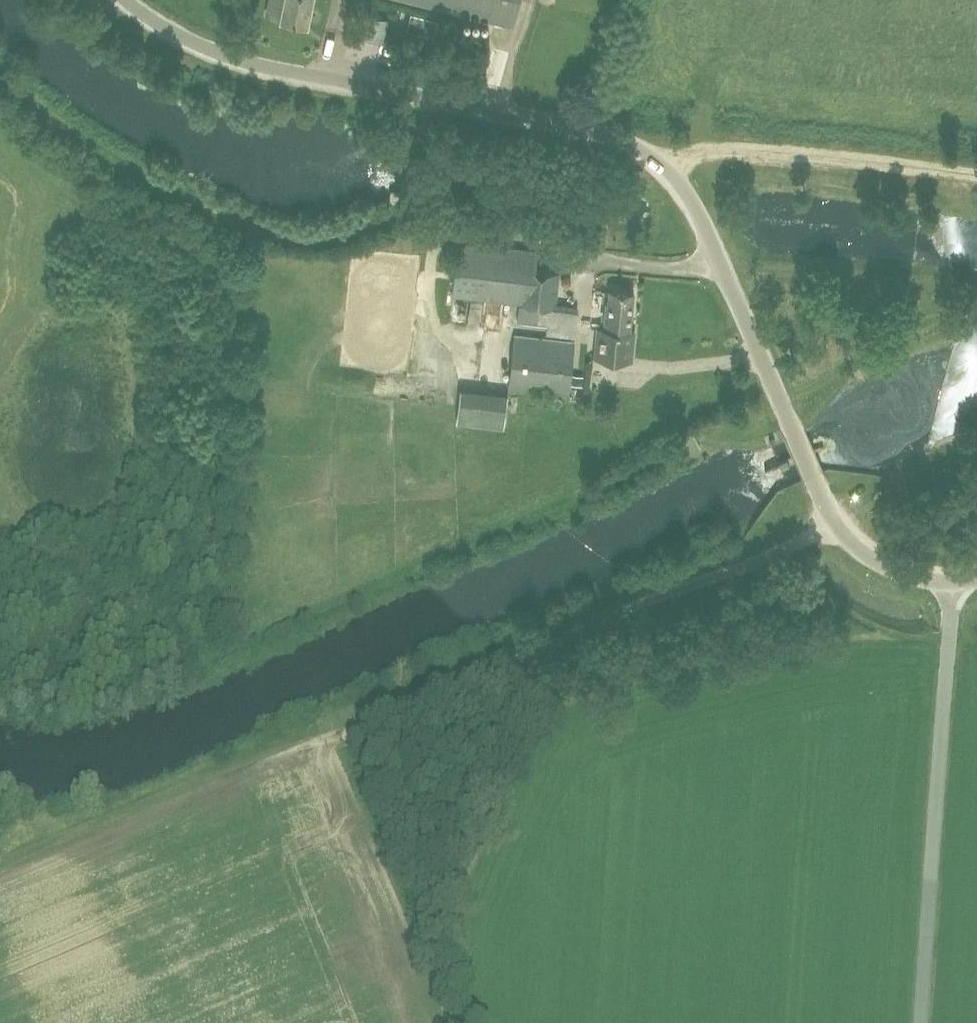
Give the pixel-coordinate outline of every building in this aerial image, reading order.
[(308,24),(312,0),(271,0),(268,16),(308,24)] [(515,20),(518,0),(470,0),(468,13),(515,20)] [(575,337),(578,311),(555,308),(559,273),(536,270),(538,251),(458,242),(452,294),(520,302),(517,321),(548,325),(547,333),(575,337)] [(598,329),(634,332),(634,331),(630,331),(634,291),(610,289),(608,303),(606,302),(604,328),(598,328),(598,329)] [(632,360),(634,332),(598,329),(595,356),(632,360)] [(583,386),(584,377),(571,375),(575,342),(514,335),(509,386),(569,393),(570,385),(583,386)]
